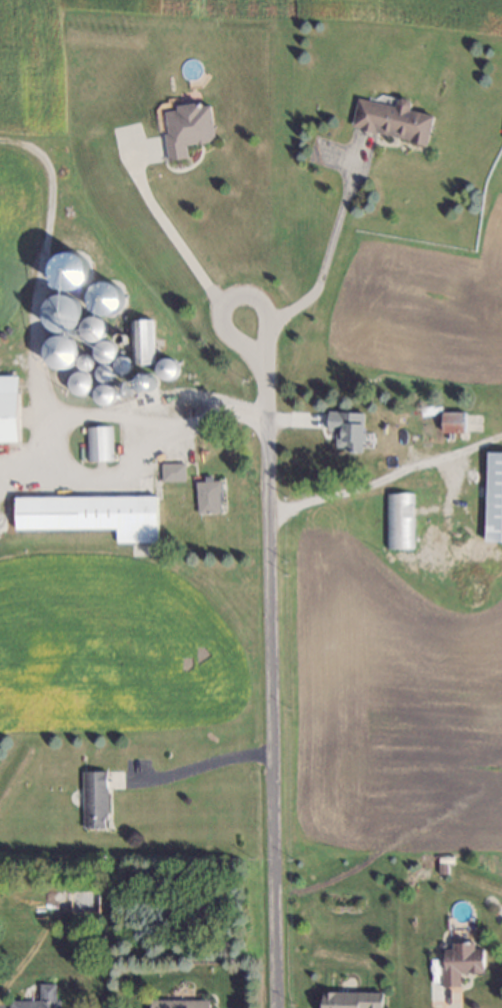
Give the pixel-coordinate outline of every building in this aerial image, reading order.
[(355,88),(391,96),(392,91),(406,94),(405,99),(429,106),(422,135),(348,115),(355,88)] [(164,110),(178,108),(177,104),(197,101),(198,103),(206,103),(211,136),(183,142),(184,154),(166,156),(164,132),(167,132),(164,110)] [(89,251),(54,252),(55,288),(90,287),(89,251)] [(105,280),(113,283),(119,289),(121,294),(121,300),(117,307),(110,312),(105,313),(99,311),(94,309),(91,304),(89,296),(91,288),(95,284),(100,281),(105,280)] [(61,294),(70,296),(77,303),(79,313),(78,319),(75,325),(67,330),(60,331),(54,330),(48,326),(44,321),(42,312),(45,303),(49,298),(55,295),(61,294)] [(92,315),(98,317),(103,322),(104,328),(103,332),(101,336),(96,340),(91,341),(87,340),(83,337),(80,334),(79,327),(81,321),(84,318),(87,316),(92,315)] [(134,365),(134,324),(153,324),(153,365),(134,365)] [(122,333),(124,334),(126,336),(127,338),(126,342),(122,343),(120,343),(117,341),(116,338),(118,334),(122,333)] [(60,335),(68,338),(74,344),(76,353),(75,358),(72,363),(64,368),(59,369),(53,368),(48,365),(45,360),(43,352),(44,346),(49,339),(54,336),(60,335)] [(103,340),(109,341),(113,346),(114,351),(113,355),(111,358),(106,362),(103,362),(99,361),(96,359),(93,356),(92,351),(93,345),(96,342),(99,340),(103,340)] [(84,353),(88,354),(91,357),(92,363),(90,367),(87,370),(81,370),(76,366),(75,361),(77,356),(81,353),(84,353)] [(121,356),(126,357),(129,360),(130,365),(128,370),(123,373),(118,373),(114,370),(113,364),(113,361),(116,358),(121,356)] [(168,358),(173,360),(177,364),(178,369),(177,372),(175,375),(171,378),(167,379),(164,378),(161,376),(159,373),(157,368),(159,363),(161,360),(164,359),(168,358)] [(103,364),(108,365),(111,368),(112,372),(110,378),(106,381),(100,380),(96,376),(95,372),(96,368),(98,365),(103,364)] [(78,371),(84,373),(88,377),(89,383),(88,386),(86,390),(82,393),(78,393),(74,393),(71,391),(68,388),(67,382),(68,378),(71,374),(75,372),(78,371)] [(146,372),(150,373),(153,376),(154,381),(152,386),(149,389),(143,389),(139,386),(137,380),(139,375),(143,372),(146,372)] [(18,392),(18,375),(0,375),(0,392),(18,392)] [(103,384),(108,385),(112,389),(113,395),(113,398),(111,401),(108,404),(105,405),(99,404),(95,401),(93,398),(93,394),(94,389),(97,386),(100,384),(103,384)] [(18,441),(0,441),(0,392),(18,392),(18,441)] [(327,409),(362,412),(359,453),(344,452),(344,447),(333,446),(334,430),(326,429),(327,409)] [(462,434),(439,433),(440,412),(463,413),(462,434)] [(88,458),(87,427),(107,426),(108,458),(88,458)] [(485,452),(501,452),(501,541),(483,541),(485,452)] [(182,465),(183,483),(161,483),(160,466),(182,465)] [(200,514),(199,486),(205,485),(205,479),(213,478),(213,483),(218,483),(219,513),(200,514)] [(13,495),(154,493),(155,541),(115,541),(115,527),(13,529),(13,495)] [(409,547),(385,547),(386,494),(410,495),(409,547)] [(424,529),(429,531),(432,534),(433,538),(431,544),(425,547),(421,546),(417,544),(415,538),(417,534),(419,531),(424,529)] [(81,765),(104,766),(104,813),(102,813),(102,822),(82,821),(81,765)] [(440,983),(440,964),(443,964),(444,947),(450,947),(451,941),(472,941),(471,947),(481,947),(482,970),(458,970),(458,983),(440,983)] [(60,1005),(60,1007),(10,1007),(10,1005),(38,1004),(38,988),(52,987),(53,1005),(60,1005)] [(380,993),(380,1007),(319,1007),(319,1002),(321,1002),(322,992),(333,992),(333,997),(347,997),(349,995),(354,995),(356,997),(361,998),(362,992),(380,993)] [(210,999),(150,1001),(150,1007),(210,1007),(210,999)]
